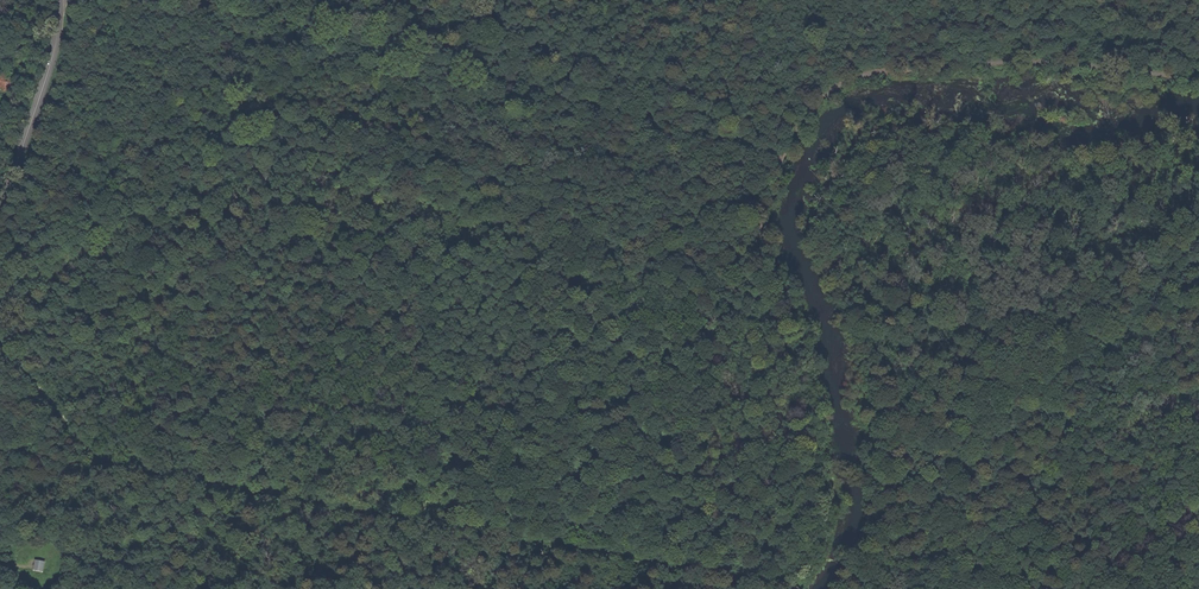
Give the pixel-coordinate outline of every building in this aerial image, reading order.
[(22,69),(24,64),(8,58),(6,61),(14,63),(13,66),(22,69)] [(18,79),(1,73),(0,76),(0,90),(12,95),(15,87),(18,79)] [(45,561),(35,559),(33,569),(43,571),(45,561)]
